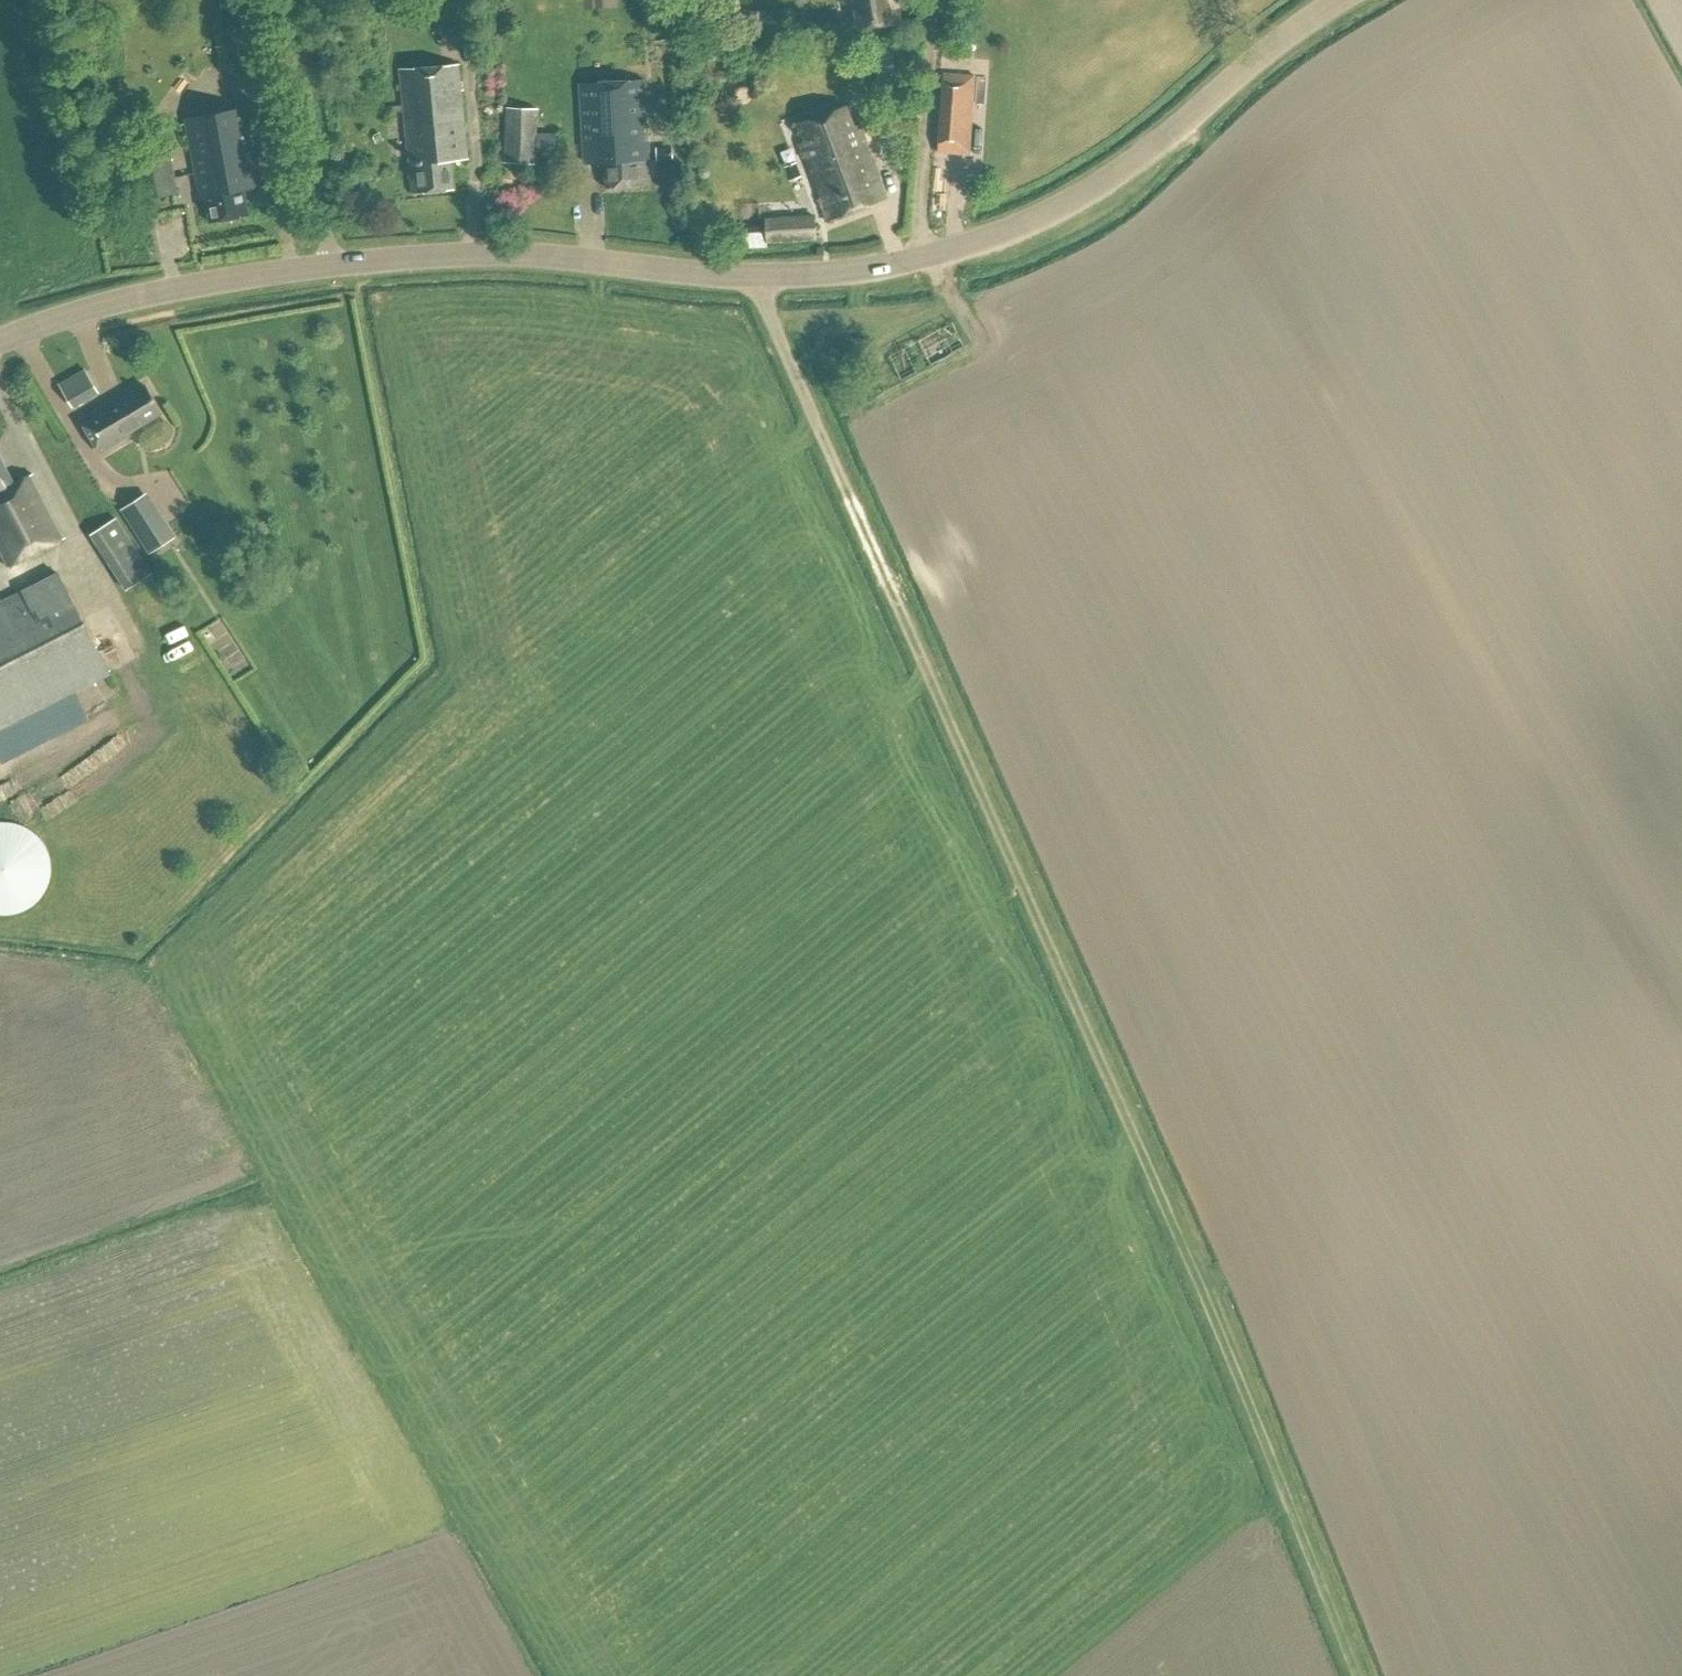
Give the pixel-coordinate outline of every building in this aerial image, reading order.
[(399,69),(412,193),(453,189),(450,160),(468,158),(459,63),(399,69)] [(938,152),(970,154),(975,75),(944,74),(938,152)] [(604,160),(605,187),(650,184),(645,80),(580,84),(585,161),(604,160)] [(771,103),(772,90),(752,88),(751,102),(771,103)] [(199,196),(204,195),(209,221),(248,212),(243,187),(262,183),(246,105),(183,118),(199,196)] [(825,197),(818,200),(827,221),(886,199),(859,125),(854,127),(846,105),(798,123),(805,143),(798,146),(803,160),(810,157),(825,197)] [(504,161),(535,163),(538,109),(507,107),(504,161)] [(689,137),(692,146),(705,142),(702,133),(689,137)] [(657,148),(657,159),(673,158),(672,147),(657,148)] [(130,157),(138,198),(176,191),(168,150),(130,157)] [(785,167),(790,181),(801,177),(796,163),(785,167)] [(709,176),(710,172),(708,168),(703,167),(699,169),(698,174),(701,178),(705,179),(709,176)] [(743,227),(744,248),(766,247),(766,241),(815,239),(814,215),(765,217),(765,227),(743,227)] [(925,374),(985,344),(972,318),(912,348),(925,374)] [(60,384),(73,407),(98,392),(85,369),(60,384)] [(81,420),(100,452),(130,434),(129,432),(161,412),(146,385),(116,403),(115,400),(81,420)] [(10,564),(65,537),(34,474),(14,484),(0,455),(0,544),(10,564)] [(175,537),(146,493),(120,509),(149,554),(175,537)] [(152,573),(134,546),(108,563),(126,590),(152,573)] [(110,673),(58,572),(0,602),(0,730),(110,673)] [(54,874),(53,859),(48,845),(37,833),(23,824),(7,821),(0,823),(0,916),(2,916),(16,915),(30,910),(42,901),(50,888),(54,874)]
